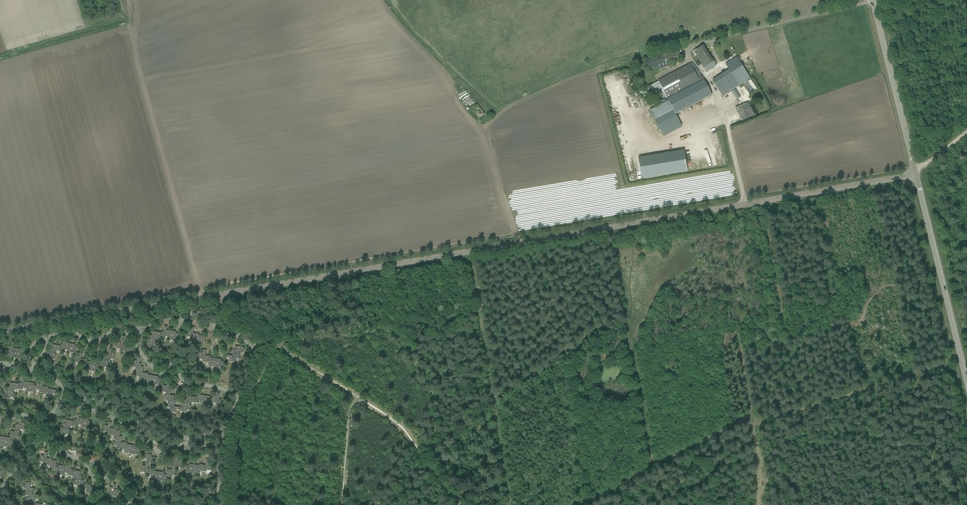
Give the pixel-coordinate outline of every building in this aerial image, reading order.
[(706,71),(716,64),(703,45),(697,50),(700,54),(696,56),(706,71)] [(647,69),(668,64),(668,63),(681,60),(679,51),(645,60),(647,69)] [(750,78),(746,72),(736,57),(725,64),(729,70),(712,81),(718,90),(723,96),(722,94),(739,83),(740,85),(750,78)] [(673,110),(675,115),(712,96),(709,91),(701,75),(697,77),(690,64),(658,81),(650,85),(657,100),(666,96),(667,99),(668,99),(669,101),(650,111),(655,120),(673,110)] [(757,89),(754,86),(750,80),(743,85),(746,90),(751,87),(754,91),(756,90),(757,89)] [(472,107),(478,118),(484,115),(477,104),(472,107)] [(746,109),(744,104),(735,108),(742,121),(754,115),(751,107),(750,108),(746,109)] [(681,126),(673,112),(654,122),(662,136),(681,126)] [(683,150),(638,158),(641,179),(687,171),(683,150)] [(721,165),(719,160),(716,161),(713,153),(710,154),(714,167),(721,165)] [(165,336),(169,336),(169,331),(166,331),(167,327),(164,327),(163,332),(161,332),(161,333),(160,338),(164,339),(165,336)] [(190,340),(194,340),(195,334),(193,334),(194,328),(191,328),(190,331),(187,331),(186,336),(190,337),(190,340)] [(169,331),(169,336),(168,340),(176,341),(177,337),(178,337),(178,334),(175,334),(175,332),(169,331)] [(150,336),(150,340),(156,341),(157,338),(160,338),(161,333),(152,332),(152,336),(150,336)] [(199,334),(195,334),(194,340),(197,341),(197,344),(199,345),(200,345),(202,345),(203,336),(199,336),(199,334)] [(64,349),(68,349),(69,344),(66,343),(66,340),(63,339),(62,345),(60,345),(60,346),(59,351),(64,352),(64,349)] [(120,351),(124,352),(125,346),(123,345),(124,340),(121,339),(120,343),(117,342),(116,348),(120,348),(120,351)] [(156,343),(156,341),(150,340),(147,339),(147,343),(145,343),(145,347),(151,348),(152,345),(155,346),(156,344),(156,343)] [(69,344),(68,349),(68,353),(76,354),(76,350),(77,350),(78,347),(75,346),(75,345),(69,344)] [(50,348),(49,353),(56,354),(56,351),(59,351),(60,346),(52,345),(51,349),(50,348)] [(129,346),(125,346),(124,352),(127,352),(126,356),(128,357),(129,357),(131,357),(133,348),(129,348),(129,346)] [(233,350),(233,354),(239,355),(239,352),(243,353),(243,351),(244,351),(244,350),(244,348),(235,346),(235,350),(233,350)] [(16,360),(20,361),(22,350),(10,348),(8,357),(16,358),(16,360)] [(105,361),(109,362),(110,358),(114,359),(115,354),(111,353),(112,350),(109,349),(108,355),(106,354),(106,357),(105,361)] [(202,362),(206,363),(207,356),(205,356),(206,350),(203,350),(202,353),(199,353),(198,358),(202,359),(202,362)] [(55,359),(56,354),(49,353),(47,352),(47,356),(45,356),(44,360),(51,361),(52,358),(55,359)] [(82,366),(83,360),(81,359),(82,354),(79,353),(78,357),(75,356),(74,362),(78,362),(78,365),(82,366)] [(232,356),(227,355),(226,358),(230,358),(229,362),(234,363),(235,359),(238,359),(239,355),(233,354),(232,356)] [(211,357),(207,356),(206,363),(209,363),(208,367),(211,367),(210,367),(211,368),(211,367),(214,368),(215,359),(211,358),(211,357)] [(105,361),(106,357),(103,357),(102,362),(100,362),(99,365),(99,369),(103,369),(104,366),(108,367),(109,362),(105,361)] [(140,371),(140,367),(141,365),(139,364),(140,359),(137,358),(136,362),(133,361),(132,367),(136,367),(136,370),(140,371)] [(215,359),(214,368),(222,369),(222,365),(223,365),(224,362),(221,361),(221,360),(215,359)] [(88,371),(89,371),(91,362),(87,362),(87,360),(83,360),(82,366),(85,367),(84,370),(87,371),(88,371)] [(98,368),(99,369),(99,365),(97,365),(97,363),(91,362),(89,371),(98,372),(98,368)] [(143,368),(140,367),(140,371),(136,370),(136,375),(140,376),(139,379),(144,380),(144,373),(142,373),(143,368)] [(151,385),(152,376),(148,375),(149,374),(144,373),(144,380),(146,380),(146,384),(148,384),(148,385),(149,385),(151,385)] [(158,377),(152,376),(151,385),(159,386),(160,382),(161,379),(158,378),(158,377)] [(23,387),(27,388),(28,382),(25,382),(25,378),(22,378),(21,383),(19,383),(19,384),(18,390),(22,390),(23,387)] [(39,393),(44,394),(45,387),(43,386),(44,381),(41,380),(40,384),(37,383),(36,386),(36,389),(40,390),(39,393)] [(36,389),(36,386),(34,385),(34,384),(28,382),(27,388),(26,391),(34,393),(35,389),(36,389)] [(8,387),(7,391),(14,392),(14,389),(18,390),(19,384),(10,383),(10,387),(8,387)] [(165,395),(169,395),(170,389),(168,389),(169,383),(166,383),(166,386),(162,386),(161,391),(166,392),(165,395)] [(51,394),(52,394),(53,390),(49,389),(49,388),(45,387),(44,394),(47,394),(46,398),(48,398),(49,399),(49,398),(51,399),(51,394)] [(14,394),(14,392),(7,391),(5,391),(4,395),(3,395),(2,399),(9,400),(9,397),(13,397),(13,395),(14,395),(14,394)] [(203,401),(204,395),(200,395),(201,391),(198,391),(197,396),(195,396),(195,397),(194,403),(198,403),(199,400),(203,401)] [(213,396),(212,398),(212,402),(216,402),(215,406),(220,406),(221,400),(219,400),(219,394),(217,393),(216,397),(213,396)] [(169,395),(165,395),(165,397),(164,398),(165,398),(164,400),(168,400),(168,403),(174,404),(175,400),(173,400),(174,396),(169,395)] [(212,402),(212,398),(209,398),(210,396),(204,395),(203,401),(202,404),(210,406),(211,402),(212,402)] [(190,402),(194,403),(195,397),(186,396),(186,400),(184,400),(183,404),(190,405),(190,402)] [(174,404),(168,403),(167,408),(170,408),(169,412),(175,413),(175,410),(179,410),(179,407),(174,406),(174,404)] [(190,407),(190,405),(183,404),(181,404),(180,408),(179,407),(179,410),(178,412),(185,413),(185,410),(189,410),(189,408),(190,408),(190,407)] [(78,424),(82,424),(83,419),(79,418),(80,415),(77,414),(76,420),(74,420),(74,421),(73,426),(77,427),(78,424)] [(22,423),(22,419),(19,419),(18,425),(16,424),(15,431),(19,432),(20,428),(24,429),(24,430),(25,423),(22,423)] [(91,422),(89,421),(89,420),(83,419),(82,424),(81,428),(90,429),(90,425),(91,425),(91,422)] [(63,424),(63,428),(69,429),(70,426),(73,426),(74,421),(65,420),(65,424),(63,424)] [(107,435),(111,435),(112,429),(110,429),(111,423),(108,423),(107,426),(104,426),(103,431),(107,432),(107,435)] [(69,429),(63,428),(61,428),(60,432),(59,431),(58,436),(65,437),(65,434),(69,434),(69,432),(69,431),(69,429)] [(119,437),(120,432),(116,431),(116,430),(112,429),(111,435),(114,436),(114,440),(115,440),(119,440),(119,437)] [(19,432),(15,431),(15,432),(11,432),(9,438),(9,440),(12,441),(15,441),(14,441),(15,437),(18,438),(19,432)] [(9,440),(9,438),(3,437),(2,446),(10,448),(11,443),(12,444),(12,441),(9,440)] [(118,449),(122,449),(123,443),(121,443),(122,437),(119,437),(119,440),(115,440),(114,445),(119,446),(118,449)] [(128,454),(130,454),(131,446),(127,445),(127,444),(123,443),(122,449),(125,450),(125,454),(127,454),(128,454)] [(137,446),(131,446),(130,454),(138,456),(139,452),(140,449),(137,448),(137,446)] [(44,465),(48,465),(49,459),(47,458),(48,453),(45,452),(44,456),(41,455),(40,461),(44,461),(44,465)] [(146,459),(146,463),(149,464),(149,463),(152,464),(152,460),(156,461),(157,458),(151,457),(151,455),(144,454),(144,458),(146,458),(146,459)] [(171,469),(175,470),(176,466),(180,467),(181,462),(177,461),(178,458),(175,457),(174,463),(172,462),(171,469)] [(55,470),(56,467),(57,461),(53,461),(53,459),(49,459),(48,465),(51,466),(50,469),(52,470),(53,470),(55,470)] [(203,465),(202,472),(206,472),(206,474),(212,475),(213,471),(211,470),(212,465),(208,464),(209,460),(206,460),(205,466),(203,465)] [(65,466),(64,472),(68,472),(68,476),(72,476),(73,471),(73,470),(71,469),(72,464),(69,463),(68,467),(65,466)] [(148,469),(149,464),(146,463),(145,467),(142,466),(141,471),(145,472),(145,475),(149,476),(150,469),(148,469)] [(193,474),(195,465),(189,464),(189,466),(185,466),(185,469),(186,469),(185,473),(193,474)] [(202,472),(203,465),(199,465),(199,466),(195,465),(193,474),(195,474),(195,475),(196,475),(198,475),(199,471),(202,472)] [(59,467),(56,467),(55,470),(56,470),(55,474),(64,475),(64,472),(65,466),(59,466),(59,467)] [(154,480),(156,481),(157,472),(154,471),(154,470),(150,469),(149,476),(152,476),(151,480),(153,480),(153,481),(154,481),(154,480)] [(174,476),(175,470),(171,469),(171,470),(167,469),(166,475),(166,478),(168,478),(168,479),(169,479),(171,479),(171,475),(174,476)] [(73,471),(72,476),(75,477),(75,479),(82,480),(82,476),(81,476),(81,472),(73,471)] [(166,478),(166,475),(163,474),(164,473),(157,472),(156,481),(164,482),(165,478),(166,478)] [(84,489),(85,485),(83,485),(84,481),(82,480),(75,479),(75,482),(74,482),(74,483),(75,483),(74,485),(78,485),(78,488),(84,489)] [(31,483),(26,482),(25,485),(21,485),(21,488),(26,489),(26,492),(32,493),(33,489),(30,488),(31,483)] [(112,496),(116,497),(117,491),(115,490),(116,485),(113,484),(112,488),(109,487),(108,493),(112,493),(112,496)] [(85,485),(84,489),(87,489),(86,494),(92,495),(92,491),(96,492),(96,489),(91,488),(91,486),(85,485)] [(121,491),(117,491),(116,497),(119,498),(118,501),(120,502),(121,502),(123,502),(125,493),(121,493),(121,491)] [(32,493),(26,492),(25,495),(29,496),(29,498),(27,497),(27,499),(35,501),(35,499),(36,498),(35,498),(36,495),(32,494),(32,493)] [(125,493),(123,502),(132,503),(132,499),(133,500),(133,496),(130,496),(131,494),(125,493)]
